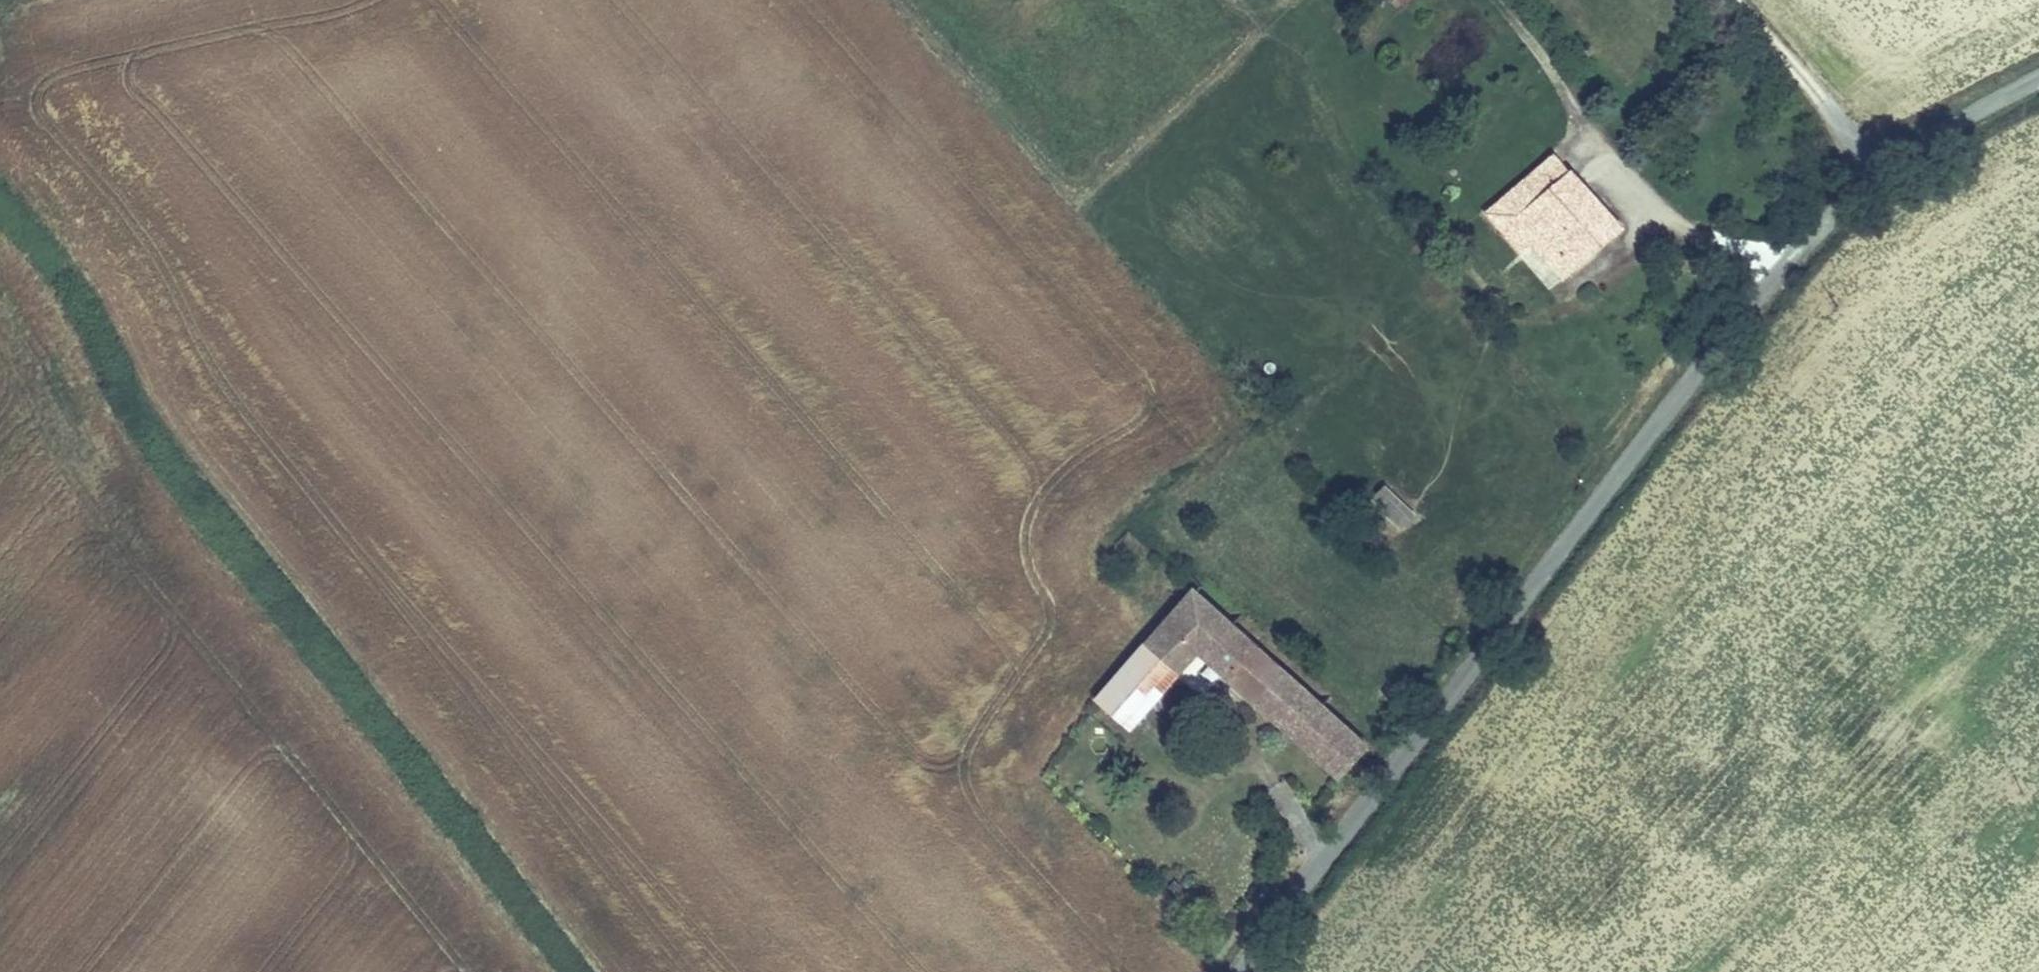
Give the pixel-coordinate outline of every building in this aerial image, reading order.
[(1504,222),(1558,286),(1617,235),(1562,172),(1504,222)] [(1195,586),(1138,652),(1173,684),(1205,653),(1343,780),(1369,750),(1195,586)] [(1173,684),(1138,652),(1094,702),(1126,730),(1173,684)]
